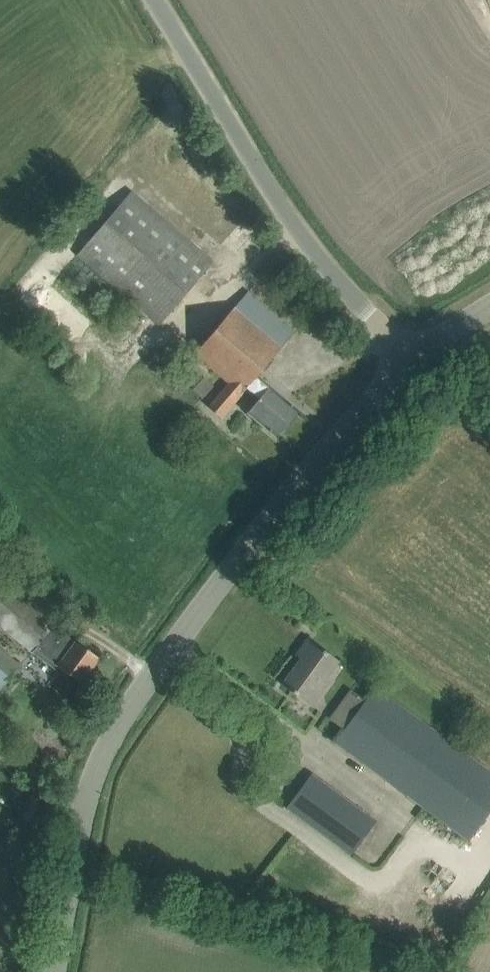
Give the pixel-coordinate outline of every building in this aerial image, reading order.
[(131,192),(118,207),(76,256),(158,325),(213,262),(131,192)] [(247,292),(234,307),(194,355),(227,383),(207,407),(220,417),(244,389),(245,390),(257,375),(294,332),(247,292)] [(298,411),(257,375),(245,390),(257,400),(247,413),(276,437),(298,411)] [(30,654),(31,652),(35,648),(54,626),(56,623),(0,577),(0,629),(30,654)] [(35,648),(31,652),(58,671),(60,668),(65,671),(81,683),(99,658),(83,646),(56,626),(56,627),(54,626),(35,648)] [(339,661),(324,650),(308,638),(296,655),(300,659),(282,684),(298,696),(311,706),(331,679),(327,676),(339,661)] [(16,665),(0,651),(0,684),(16,665)] [(469,840),(489,812),(489,772),(375,687),(335,742),(469,840)] [(311,774),(286,807),(351,854),(375,821),(311,774)]
